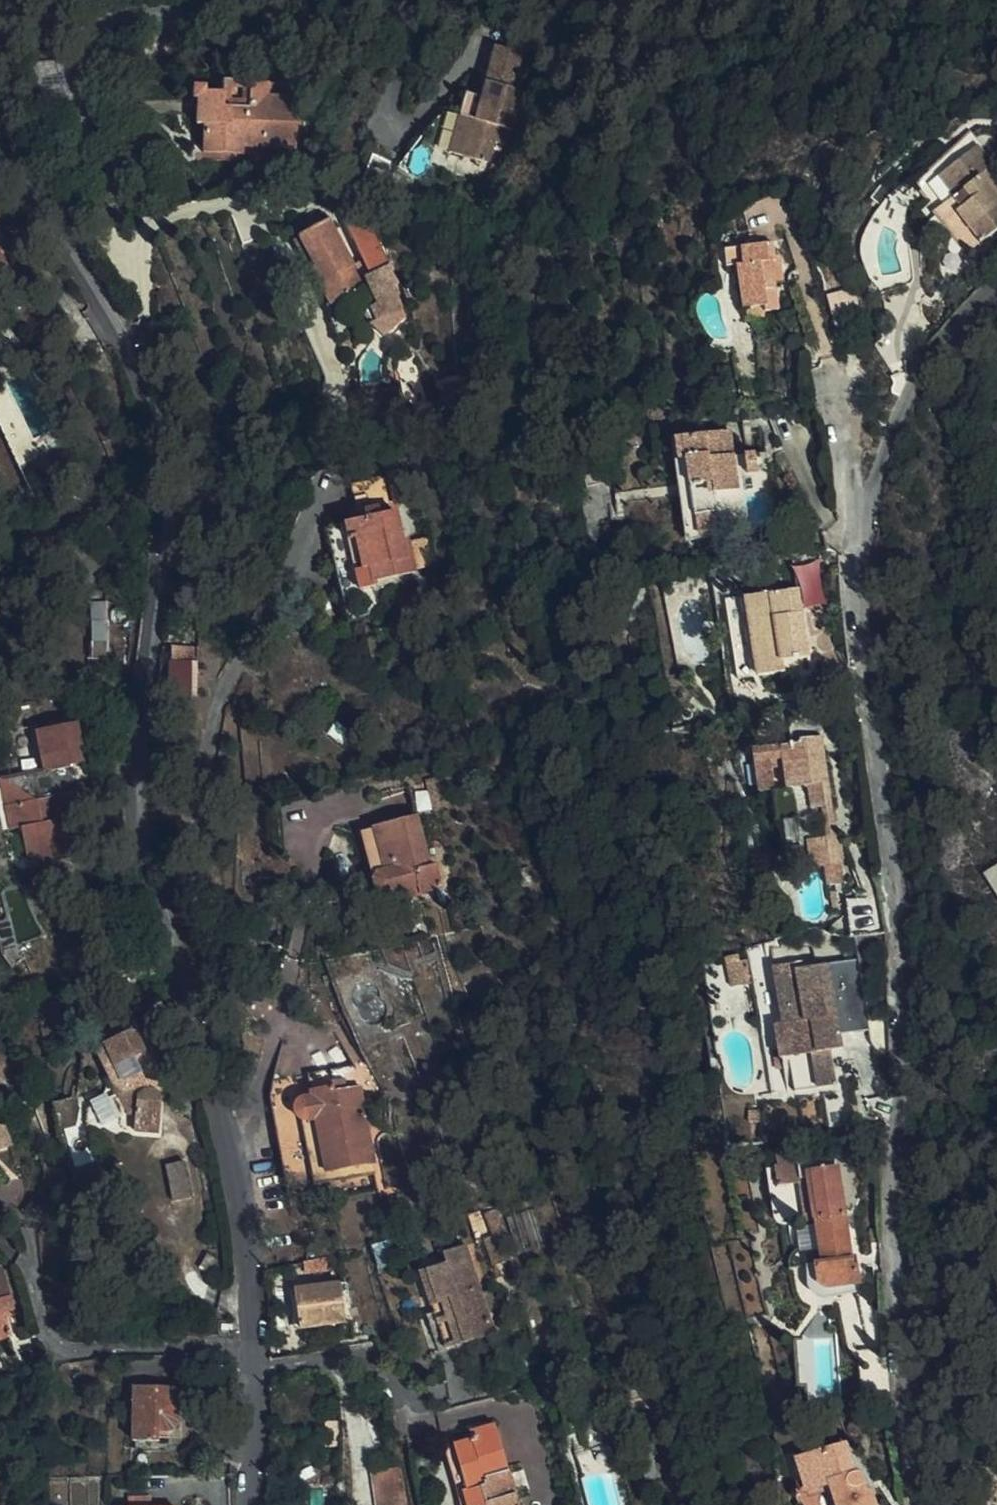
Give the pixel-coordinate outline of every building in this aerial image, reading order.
[(451,86),(445,109),(456,113),(447,149),(485,159),(491,136),(505,140),(515,103),(500,99),(504,80),(494,77),(502,43),(478,37),(463,89),(451,86)] [(33,63),(36,96),(79,92),(76,59),(33,63)] [(292,147),(296,97),(275,95),(276,82),(249,81),(250,79),(221,78),(220,91),(201,91),(201,86),(191,86),(190,97),(195,98),(195,121),(203,123),(201,149),(220,151),(220,141),(226,141),(226,137),(238,138),(237,144),(292,147)] [(456,113),(445,109),(436,146),(447,149),(456,113)] [(971,194),(982,206),(991,199),(979,186),(971,194)] [(982,206),(971,194),(944,217),(978,257),(996,240),(996,239),(986,226),(993,219),(982,206)] [(357,261),(330,214),(294,233),(331,299),(370,278),(381,298),(367,306),(375,320),(411,300),(400,281),(403,279),(393,260),(373,271),(365,257),(357,261)] [(966,267),(978,257),(944,217),(936,223),(958,249),(954,254),(966,267)] [(726,310),(729,310),(745,312),(746,317),(761,316),(762,290),(768,289),(769,283),(770,283),(771,264),(765,264),(765,251),(751,250),(752,239),(744,239),(744,250),(717,249),(716,267),(726,268),(726,310)] [(745,312),(729,310),(729,322),(745,323),(746,317),(745,312)] [(741,526),(728,428),(676,435),(679,456),(685,456),(696,531),(741,526)] [(391,504),(384,477),(344,487),(352,515),(391,504)] [(339,526),(343,541),(349,539),(358,569),(368,567),(372,582),(412,571),(403,539),(398,541),(388,513),(339,526)] [(432,563),(424,536),(410,540),(418,567),(432,563)] [(349,539),(343,541),(357,592),(373,587),(372,582),(368,567),(358,569),(349,539)] [(196,588),(183,587),(183,604),(196,604),(196,588)] [(797,662),(789,595),(723,602),(732,681),(774,677),(773,665),(797,662)] [(110,656),(108,600),(92,601),(94,656),(110,656)] [(169,649),(169,662),(188,661),(196,661),(196,648),(169,649)] [(169,662),(168,696),(188,697),(188,671),(188,661),(169,662)] [(41,728),(46,767),(87,760),(80,720),(41,728)] [(823,843),(807,746),(787,750),(786,752),(779,754),(778,752),(777,751),(775,752),(774,753),(773,755),(728,764),(735,807),(758,803),(763,834),(770,833),(778,878),(798,874),(799,879),(813,877),(815,894),(833,890),(825,844),(823,843)] [(58,822),(53,798),(79,792),(73,763),(46,767),(3,775),(11,824),(21,823),(28,858),(72,851),(66,821),(58,822)] [(441,779),(410,787),(419,815),(450,808),(441,779)] [(419,815),(374,827),(387,877),(375,881),(379,898),(392,895),(422,886),(425,892),(445,887),(437,862),(432,863),(419,815)] [(374,827),(362,830),(375,881),(387,877),(374,827)] [(983,871),(996,896),(996,863),(983,871)] [(829,919),(826,900),(820,901),(823,920),(829,919)] [(840,1047),(869,1037),(848,968),(797,982),(795,977),(765,986),(783,1043),(793,1039),(803,1071),(786,1077),(797,1110),(841,1094),(832,1062),(829,1052),(840,1047)] [(157,1087),(128,1027),(91,1044),(122,1110),(128,1113),(128,1126),(152,1129),(156,1097),(152,1090),(157,1087)] [(873,1050),(885,1062),(885,1033),(869,1037),(873,1050)] [(793,1039),(783,1043),(775,1046),(784,1078),(786,1077),(803,1071),(793,1039)] [(843,1057),(840,1047),(829,1052),(832,1062),(843,1057)] [(356,1064),(272,1079),(269,1095),(286,1190),(378,1173),(356,1064)] [(769,1171),(797,1165),(793,1148),(765,1154),(769,1171)] [(185,1195),(178,1160),(158,1164),(165,1199),(185,1195)] [(797,1168),(797,1165),(769,1171),(772,1188),(795,1185),(802,1223),(811,1223),(819,1265),(805,1268),(809,1289),(810,1292),(812,1295),(814,1297),(817,1298),(820,1299),(823,1299),(838,1296),(859,1292),(853,1257),(848,1257),(841,1217),(839,1218),(829,1162),(797,1168)] [(494,1217),(498,1255),(545,1250),(540,1212),(494,1217)] [(497,1330),(468,1242),(436,1253),(440,1263),(425,1268),(451,1346),(497,1330)] [(0,1275),(0,1335),(6,1333),(0,1310),(9,1306),(0,1275)] [(344,1319),(335,1279),(293,1288),(301,1328),(344,1319)] [(178,1425),(178,1386),(135,1386),(133,1440),(161,1441),(161,1429),(174,1430),(178,1425)] [(512,1474),(494,1420),(451,1434),(468,1488),(464,1490),(468,1504),(522,1504),(518,1492),(509,1494),(504,1477),(512,1474)] [(42,1439),(36,1422),(28,1424),(33,1441),(42,1439)] [(860,1469),(855,1471),(847,1441),(802,1456),(812,1485),(829,1481),(838,1504),(875,1504),(869,1487),(865,1488),(860,1469)]
